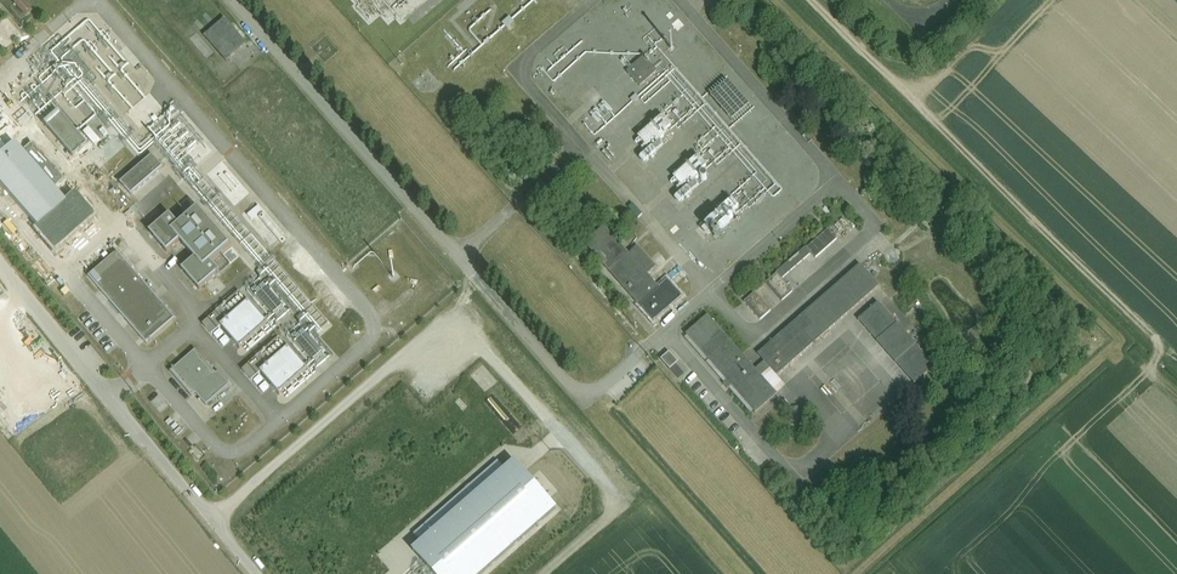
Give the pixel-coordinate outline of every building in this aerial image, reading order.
[(14,1),(27,15),(32,10),(23,0),(15,0),(14,1)] [(507,26),(514,21),(510,15),(502,21),(507,26)] [(207,31),(204,34),(226,59),(228,57),(237,49),(247,41),(225,16),(215,24),(207,31)] [(644,55),(627,70),(640,85),(657,70),(644,55)] [(45,120),(43,121),(72,156),(80,149),(87,144),(76,131),(57,109),(55,111),(51,115),(48,117),(45,120)] [(659,116),(635,137),(646,149),(638,156),(643,163),(675,136),(659,116)] [(100,140),(88,126),(83,131),(94,144),(100,140)] [(118,133),(113,127),(109,131),(114,136),(118,133)] [(14,141),(0,154),(0,182),(55,245),(91,213),(74,193),(65,201),(54,188),(64,179),(32,143),(23,151),(14,141)] [(164,167),(153,154),(120,182),(124,187),(131,195),(164,167)] [(695,156),(671,176),(682,189),(673,196),(679,203),(711,175),(695,156)] [(182,269),(199,290),(219,273),(220,272),(212,262),(221,255),(231,246),(198,207),(178,224),(170,214),(149,232),(167,253),(180,241),(194,258),(182,269)] [(604,225),(584,242),(654,322),(682,297),(667,279),(658,287),(647,274),(656,266),(637,245),(628,252),(604,225)] [(828,228),(807,247),(816,257),(837,239),(828,228)] [(175,317),(116,251),(88,276),(146,343),(149,339),(175,317)] [(708,316),(687,335),(756,413),(777,394),(762,376),(771,368),(777,376),(879,285),(860,264),(758,354),(764,361),(755,369),(708,316)] [(777,273),(766,282),(782,300),(793,291),(777,273)] [(267,287),(258,295),(275,314),(283,306),(267,287)] [(221,325),(240,347),(245,342),(251,337),(256,333),(262,328),(265,325),(268,323),(240,291),(218,309),(202,323),(211,333),(221,325)] [(755,292),(745,301),(760,319),(770,310),(755,292)] [(878,301),(857,319),(915,384),(935,366),(878,301)] [(307,333),(298,341),(314,360),(323,352),(307,333)] [(260,371),(279,393),(285,389),(291,383),(296,379),(302,374),(305,371),(308,369),(280,337),(258,356),(242,369),(251,379),(260,371)] [(173,368),(170,371),(192,396),(195,392),(206,405),(230,384),(218,370),(216,372),(195,349),(173,368)] [(669,351),(660,358),(669,369),(678,362),(669,351)] [(849,375),(838,383),(854,403),(881,381),(860,354),(843,368),(849,375)] [(789,409),(792,423),(804,421),(801,407),(789,409)] [(414,551),(425,563),(427,566),(432,572),(434,573),(485,573),(560,510),(546,495),(535,481),(517,461),(414,551)]
